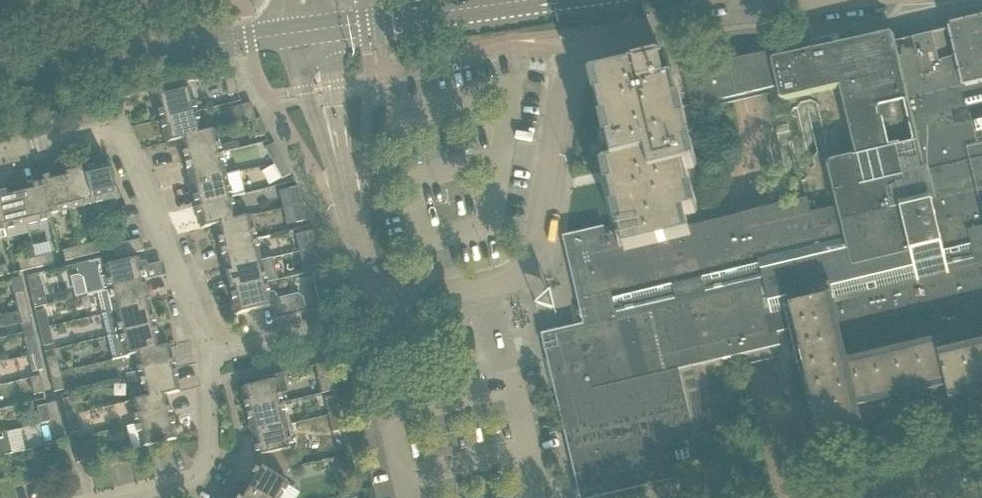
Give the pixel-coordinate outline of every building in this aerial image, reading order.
[(547,338),(585,497),(716,466),(693,367),(780,346),(773,316),(791,312),(821,436),(858,427),(852,406),(945,384),(948,398),(981,390),(981,19),(949,27),(949,30),(948,30),(893,43),(891,34),(862,41),(858,25),(809,36),(810,42),(683,72),(691,105),(779,84),(782,98),(810,91),(811,93),(841,86),(858,157),(828,164),(838,208),(795,218),(791,202),(737,215),(682,228),(679,216),(695,212),(685,170),(695,168),(675,83),(666,85),(661,64),(648,67),(645,56),(614,63),(617,75),(594,80),(614,164),(604,166),(620,233),(606,236),(605,232),(568,240),(584,305),(583,305),(582,305),(581,306),(580,306),(580,307),(579,307),(578,308),(578,309),(577,309),(577,310),(577,311),(577,312),(576,313),(576,314),(576,315),(576,316),(577,317),(577,318),(578,319),(578,320),(579,320),(579,321),(580,322),(581,323),(582,323),(583,323),(584,324),(585,324),(586,324),(587,324),(588,324),(589,328),(547,338)] [(233,76),(223,78),(227,95),(237,93),(233,76)] [(154,97),(160,120),(195,112),(189,89),(154,97)] [(244,123),(250,121),(255,120),(251,103),(240,106),(244,123)] [(195,112),(160,120),(165,142),(179,139),(200,134),(199,133),(199,129),(195,112)] [(260,119),(255,120),(250,121),(254,138),(264,136),(260,119)] [(200,134),(179,139),(179,140),(181,146),(184,161),(219,153),(218,149),(214,131),(200,134)] [(264,148),(273,164),(282,159),(274,143),(264,148)] [(184,161),(190,183),(224,175),(219,153),(184,161)] [(282,159),(273,164),(281,179),(290,174),(282,159)] [(106,164),(83,170),(91,204),(114,199),(106,164)] [(83,170),(61,175),(69,209),(91,204),(83,170)] [(190,183),(195,205),(230,197),(244,194),(238,171),(224,175),(190,183)] [(61,175),(38,180),(48,219),(49,219),(48,214),(69,209),(61,175)] [(38,185),(18,190),(26,224),(48,219),(38,180),(37,180),(38,185)] [(297,187),(277,191),(281,208),(291,206),(301,204),(297,187)] [(0,194),(0,212),(4,229),(26,224),(18,190),(0,194)] [(195,205),(200,228),(214,225),(235,220),(235,219),(230,197),(195,205)] [(301,204),(291,206),(295,223),(305,221),(301,204)] [(235,220),(214,225),(214,226),(216,231),(220,247),(254,239),(249,216),(235,219),(235,220)] [(304,233),(308,250),(318,248),(314,231),(304,233)] [(140,239),(125,243),(111,246),(114,258),(143,251),(140,239)] [(220,247),(225,270),(259,262),(254,239),(220,247)] [(94,243),(78,247),(81,257),(97,253),(94,243)] [(78,247),(62,251),(64,261),(81,257),(78,247)] [(318,248),(308,250),(312,267),(322,265),(318,248)] [(51,253),(34,257),(37,267),(53,263),(51,253)] [(34,257),(17,262),(20,271),(37,267),(34,257)] [(259,262),(225,270),(230,292),(264,283),(277,280),(272,258),(259,261),(259,262)] [(82,277),(86,295),(142,281),(137,259),(101,267),(99,259),(75,265),(77,274),(82,277)] [(0,266),(0,276),(8,274),(6,264),(0,266)] [(36,274),(26,276),(30,294),(40,291),(36,274)] [(325,278),(324,278),(313,281),(319,309),(332,306),(325,278)] [(142,281),(96,292),(102,315),(113,312),(148,304),(142,281)] [(264,283),(230,292),(235,315),(269,307),(269,310),(271,309),(274,320),(305,312),(302,298),(297,295),(275,301),(274,296),(270,294),(267,294),(264,283)] [(23,291),(13,294),(17,310),(27,308),(23,291)] [(148,304),(113,312),(102,315),(107,337),(153,326),(148,304)] [(17,312),(1,316),(3,326),(20,322),(21,327),(31,325),(27,308),(17,310),(17,312)] [(45,310),(34,312),(38,329),(48,327),(45,310)] [(107,337),(112,359),(133,354),(158,348),(153,326),(107,337)] [(48,327),(38,329),(42,346),(52,344),(48,327)] [(34,336),(24,338),(28,355),(38,353),(34,336)] [(158,348),(133,354),(133,355),(134,358),(138,377),(173,369),(168,346),(158,348)] [(38,353),(28,355),(32,372),(37,371),(42,370),(38,353)] [(55,355),(45,358),(49,375),(59,373),(55,355)] [(326,362),(314,365),(321,394),(333,391),(326,362)] [(173,369),(138,377),(143,396),(144,398),(144,399),(164,395),(179,391),(173,369)] [(59,373),(49,375),(53,392),(59,391),(63,390),(59,373)] [(38,376),(29,378),(29,379),(33,395),(42,392),(39,377),(38,376)] [(271,376),(259,378),(260,384),(272,381),(271,376)] [(240,388),(246,411),(280,403),(275,380),(272,381),(260,384),(240,388)] [(144,399),(130,403),(135,425),(170,417),(166,399),(165,396),(164,395),(144,399)] [(324,399),(328,416),(338,413),(334,396),(324,399)] [(71,397),(61,400),(65,416),(75,414),(71,397)] [(55,403),(46,405),(50,421),(54,438),(62,436),(63,436),(55,403)] [(246,411),(251,433),(285,425),(280,403),(246,411)] [(46,405),(36,407),(40,423),(50,421),(46,405)] [(338,413),(328,416),(332,433),(342,430),(338,413)] [(75,414),(65,416),(69,433),(79,431),(75,414)] [(170,417),(135,425),(140,448),(175,440),(170,417)] [(256,457),(259,456),(284,451),(291,449),(285,425),(251,433),(256,457)] [(10,454),(24,450),(19,429),(5,432),(0,433),(0,456),(10,454)] [(72,446),(76,463),(86,461),(82,444),(72,446)] [(56,449),(60,467),(70,464),(66,447),(56,449)] [(244,487),(262,497),(280,497),(287,486),(281,482),(288,469),(284,451),(259,456),(263,471),(257,467),(244,487)] [(343,488),(345,497),(355,497),(358,497),(355,485),(343,488)] [(237,497),(262,497),(244,487),(237,497)]
